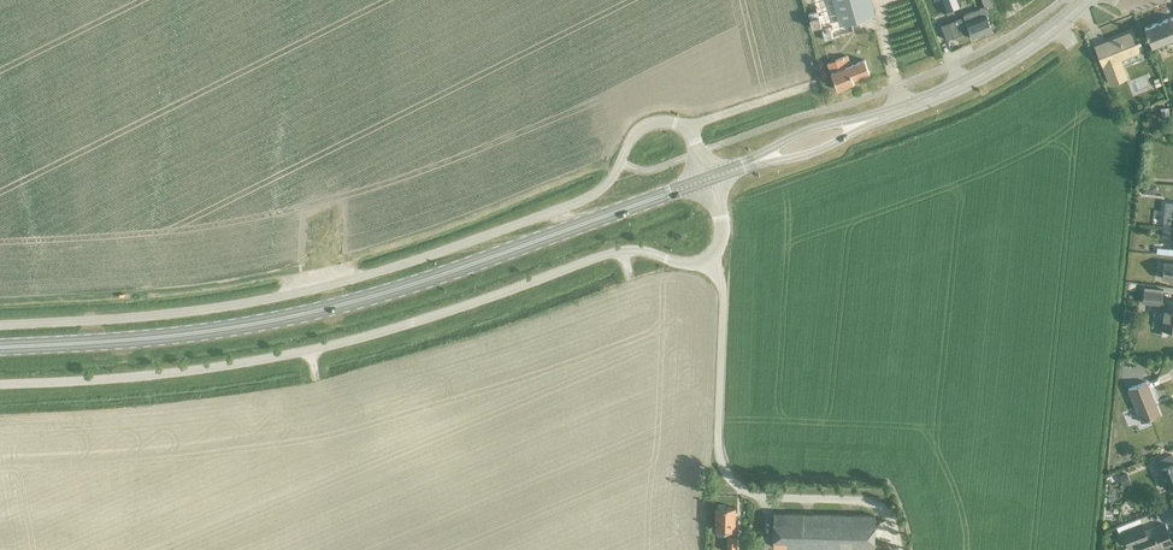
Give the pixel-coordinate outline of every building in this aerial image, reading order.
[(870,0),(814,0),(817,11),(809,13),(812,27),(821,25),(825,40),(853,31),(851,22),(874,16),(870,0)] [(961,4),(959,0),(938,0),(943,12),(961,4)] [(979,9),(964,16),(966,23),(972,38),(992,30),(992,29),(994,27),(993,23),(989,23),(986,15),(990,14),(987,6),(979,9)] [(1172,38),(1172,19),(1172,17),(1144,28),(1150,41),(1158,38),(1161,43),(1172,38)] [(961,18),(941,26),(946,40),(966,32),(961,18)] [(1119,59),(1137,51),(1135,48),(1134,45),(1130,33),(1096,46),(1110,84),(1126,78),(1119,59)] [(836,61),(827,64),(837,90),(854,83),(853,79),(869,73),(864,59),(851,65),(847,55),(835,60),(836,61)] [(1162,229),(1172,230),(1172,204),(1165,203),(1163,222),(1162,229)] [(1162,229),(1161,237),(1172,238),(1170,248),(1172,248),(1172,230),(1162,229)] [(1163,263),(1161,278),(1169,279),(1172,279),(1172,264),(1163,263)] [(1142,303),(1163,305),(1161,329),(1162,330),(1161,336),(1170,337),(1171,331),(1172,331),(1172,301),(1161,300),(1162,293),(1143,291),(1142,303)] [(1132,372),(1124,375),(1125,378),(1128,386),(1131,385),(1139,381),(1136,374),(1133,375),(1132,372)] [(1140,422),(1158,416),(1145,382),(1127,388),(1140,422)] [(1172,487),(1172,458),(1172,455),(1156,461),(1159,468),(1158,469),(1166,490),(1172,487)] [(1126,474),(1118,477),(1121,487),(1130,484),(1126,474)] [(736,522),(734,522),(734,507),(715,507),(715,529),(727,530),(726,549),(736,549),(736,522)] [(874,549),(875,515),(773,513),(773,547),(874,549)] [(1129,548),(1140,544),(1143,549),(1154,549),(1172,543),(1164,524),(1145,532),(1142,524),(1123,531),(1129,548)]
